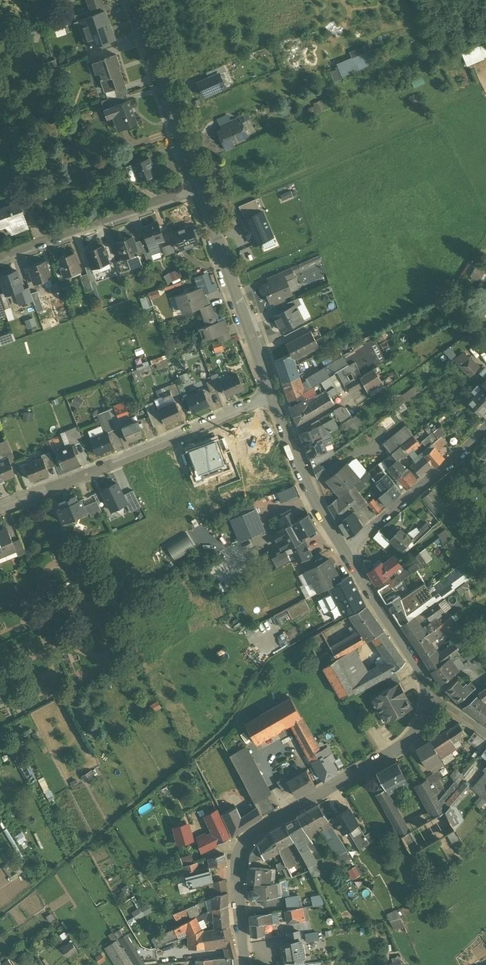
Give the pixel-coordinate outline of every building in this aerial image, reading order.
[(90,9),(103,5),(101,0),(87,0),(90,9)] [(87,10),(76,14),(79,23),(90,19),(87,10)] [(90,19),(79,23),(75,24),(78,34),(87,31),(91,44),(112,37),(105,14),(90,19)] [(57,35),(66,32),(63,25),(54,28),(57,35)] [(485,44),(462,54),(467,66),(484,59),(484,58),(485,57),(485,45),(485,44)] [(339,66),(343,76),(371,64),(363,46),(348,53),(350,58),(338,63),(339,66)] [(116,54),(104,58),(105,58),(91,63),(95,74),(98,73),(100,79),(102,78),(106,90),(113,88),(123,84),(120,76),(122,76),(118,66),(120,65),(116,54)] [(42,63),(46,69),(53,67),(56,66),(54,58),(42,63)] [(222,65),(206,72),(208,77),(219,73),(225,70),(222,65)] [(345,78),(343,76),(339,66),(329,70),(334,82),(345,78)] [(208,77),(197,82),(203,95),(225,86),(219,73),(208,77)] [(421,75),(410,79),(413,87),(424,83),(421,75)] [(123,84),(113,88),(116,95),(127,91),(125,84),(123,84)] [(101,100),(103,108),(116,104),(114,96),(101,100)] [(319,110),(326,108),(323,98),(315,100),(319,110)] [(136,123),(128,100),(116,104),(103,108),(106,117),(116,114),(121,128),(136,123)] [(223,122),(230,119),(228,113),(217,118),(219,124),(223,122)] [(230,119),(223,122),(226,128),(237,123),(235,117),(230,119)] [(237,123),(226,128),(218,131),(224,144),(246,135),(240,122),(237,123)] [(41,128),(33,131),(37,144),(46,142),(41,128)] [(148,157),(124,166),(127,175),(135,173),(137,180),(154,174),(148,157)] [(27,193),(15,197),(17,202),(18,202),(22,214),(33,210),(27,193)] [(255,199),(239,206),(244,219),(260,212),(255,199)] [(0,208),(0,227),(8,224),(11,233),(27,228),(22,214),(18,202),(17,202),(0,208)] [(260,212),(244,219),(243,219),(247,229),(245,230),(248,237),(250,236),(253,244),(272,236),(262,211),(260,212)] [(163,238),(157,221),(152,223),(152,224),(141,228),(145,239),(147,244),(155,241),(163,238)] [(191,225),(174,231),(180,248),(188,246),(188,243),(197,240),(191,225)] [(132,236),(114,243),(116,248),(118,247),(122,259),(129,256),(129,258),(138,255),(134,243),(132,236)] [(144,253),(149,251),(147,244),(145,239),(140,241),(144,253)] [(138,255),(144,253),(140,241),(134,243),(138,255)] [(159,254),(155,241),(147,244),(149,251),(151,257),(159,254)] [(164,254),(174,251),(172,243),(161,246),(164,254)] [(108,262),(102,245),(85,251),(90,264),(92,268),(96,266),(108,262)] [(74,253),(65,256),(64,253),(60,255),(61,257),(57,259),(59,264),(60,264),(64,276),(70,275),(70,277),(80,273),(80,271),(81,271),(74,253)] [(141,264),(138,255),(129,258),(129,256),(122,259),(126,269),(141,264)] [(320,255),(299,264),(300,267),(321,258),(320,255)] [(122,259),(115,261),(121,278),(128,276),(126,269),(122,259)] [(44,260),(28,266),(34,282),(50,277),(44,260)] [(110,269),(108,262),(96,266),(98,273),(110,269)] [(95,277),(92,268),(90,264),(85,266),(87,272),(89,279),(95,277)] [(177,267),(163,274),(167,283),(181,276),(177,267)] [(290,267),(277,273),(280,278),(284,277),(285,280),(294,276),(290,267)] [(16,270),(7,273),(7,271),(0,273),(0,279),(4,291),(5,294),(8,293),(10,297),(12,297),(13,300),(20,297),(19,294),(22,293),(20,289),(22,289),(16,270)] [(89,279),(87,272),(81,274),(85,285),(90,283),(89,279)] [(208,272),(202,274),(206,286),(212,284),(211,282),(209,275),(208,272)] [(89,279),(90,283),(92,288),(98,286),(95,277),(89,279)] [(285,280),(284,277),(280,278),(263,285),(267,293),(266,293),(265,297),(266,300),(270,302),(291,293),(285,280)] [(208,304),(202,287),(178,295),(184,313),(200,307),(206,326),(207,326),(218,322),(211,303),(208,304)] [(3,305),(8,303),(5,294),(4,291),(0,293),(0,297),(3,305)] [(39,291),(31,294),(36,307),(37,312),(45,309),(39,291)] [(36,307),(31,294),(22,297),(27,310),(36,307)] [(298,298),(282,305),(284,310),(285,310),(286,310),(295,306),(296,307),(301,304),(298,298)] [(295,306),(286,310),(285,310),(284,310),(274,316),(281,330),(302,320),(296,307),(295,306)] [(225,319),(218,322),(207,326),(206,326),(200,328),(204,340),(218,335),(220,340),(223,339),(231,337),(225,319)] [(310,330),(285,344),(290,353),(293,351),(296,358),(319,346),(310,330)] [(354,352),(350,355),(354,361),(361,375),(377,366),(382,363),(372,346),(376,343),(373,337),(353,349),(354,352)] [(223,339),(220,340),(215,342),(218,349),(225,346),(223,339)] [(444,350),(450,358),(455,353),(449,346),(444,350)] [(290,353),(275,360),(282,382),(298,376),(292,359),(296,358),(293,351),(290,353)] [(350,355),(344,358),(348,365),(354,361),(350,355)] [(469,356),(457,365),(469,376),(478,366),(469,356)] [(344,357),(331,364),(336,372),(337,371),(348,365),(344,358),(344,357)] [(137,369),(148,365),(147,361),(135,365),(137,369)] [(348,365),(337,371),(346,388),(349,393),(360,387),(365,385),(361,375),(354,361),(348,365)] [(331,364),(324,369),(329,376),(336,372),(331,364)] [(377,366),(361,375),(365,385),(368,390),(379,382),(375,374),(380,371),(377,366)] [(307,381),(310,387),(321,381),(329,376),(324,369),(306,379),(307,381)] [(327,393),(320,397),(326,407),(333,403),(330,397),(346,388),(337,371),(336,372),(329,376),(321,381),(327,393)] [(223,389),(220,382),(216,374),(211,376),(217,391),(223,389)] [(238,375),(220,382),(223,389),(225,395),(235,391),(236,393),(244,389),(238,375)] [(391,375),(381,381),(385,387),(398,378),(397,376),(394,378),(391,375)] [(298,376),(282,382),(288,400),(310,387),(307,381),(303,384),(301,385),(298,376)] [(216,391),(212,380),(206,382),(211,393),(216,391)] [(310,387),(288,400),(290,406),(306,397),(310,403),(320,397),(327,393),(321,381),(310,387)] [(157,389),(161,399),(172,394),(178,391),(174,382),(157,389)] [(396,398),(400,403),(421,389),(417,383),(396,398)] [(481,388),(468,403),(481,415),(485,410),(485,393),(481,388)] [(202,390),(187,397),(193,411),(208,405),(202,390)] [(158,410),(175,402),(172,394),(161,399),(155,402),(158,410)] [(290,406),(289,407),(293,416),(304,411),(302,408),(310,403),(306,397),(290,406)] [(304,411),(293,416),(297,424),(308,418),(326,407),(320,397),(310,403),(302,408),(304,411)] [(118,415),(129,411),(126,402),(114,407),(118,415)] [(158,410),(155,402),(145,406),(154,427),(164,423),(158,410)] [(175,402),(158,410),(164,423),(165,424),(182,417),(175,402)] [(341,406),(333,411),(340,421),(350,414),(346,408),(341,406)] [(116,429),(122,426),(118,415),(114,407),(108,409),(116,429)] [(108,409),(98,413),(104,429),(108,428),(109,431),(116,429),(108,409)] [(22,419),(31,420),(32,412),(24,411),(22,419)] [(118,415),(122,426),(134,422),(129,411),(118,415)] [(355,416),(341,425),(348,435),(362,425),(355,416)] [(134,422),(122,426),(128,441),(144,434),(144,433),(139,420),(134,422)] [(332,420),(317,428),(319,434),(322,433),(322,432),(325,431),(327,434),(338,427),(336,423),(334,424),(332,420)] [(412,434),(405,425),(382,443),(390,453),(412,434)] [(325,431),(322,432),(322,433),(319,434),(317,428),(300,434),(304,443),(320,437),(325,436),(327,434),(325,431)] [(190,468),(195,483),(233,469),(226,450),(229,448),(224,436),(220,438),(218,431),(184,444),(187,451),(182,453),(186,464),(190,463),(192,468),(190,468)] [(68,437),(71,445),(83,441),(79,432),(68,437)] [(107,432),(90,438),(96,454),(113,447),(107,432)] [(413,436),(402,445),(404,448),(408,453),(419,444),(415,438),(413,436)] [(320,437),(304,443),(313,467),(326,458),(323,452),(325,451),(325,450),(322,441),(320,437)] [(440,441),(438,439),(431,444),(436,450),(442,445),(440,441)] [(436,450),(431,444),(421,452),(432,465),(433,467),(443,459),(436,450)] [(77,461),(71,445),(56,452),(62,467),(77,461)] [(402,445),(391,454),(396,460),(405,452),(402,449),(404,448),(402,445)] [(484,446),(477,453),(485,461),(485,459),(485,448),(484,446)] [(334,452),(332,447),(325,450),(325,451),(323,452),(326,458),(334,452)] [(39,452),(44,466),(54,462),(48,448),(39,452)] [(11,452),(3,455),(7,466),(15,463),(11,452)] [(432,465),(421,452),(417,455),(419,459),(411,467),(420,476),(432,465)] [(396,460),(391,454),(382,461),(387,467),(396,460)] [(3,455),(0,456),(0,486),(3,485),(1,479),(11,475),(7,466),(3,455)] [(47,473),(44,466),(40,455),(16,465),(21,476),(27,474),(30,480),(47,473)] [(347,464),(346,463),(329,478),(335,485),(333,487),(339,495),(352,484),(357,479),(359,478),(364,474),(352,460),(347,464)] [(404,470),(396,460),(387,467),(396,478),(404,470)] [(377,464),(367,472),(371,478),(382,470),(377,464)] [(393,484),(382,470),(371,478),(383,492),(393,484)] [(404,470),(396,478),(406,489),(414,482),(404,470)] [(369,494),(357,479),(352,484),(364,498),(369,494)] [(116,483),(102,490),(112,511),(127,504),(123,496),(116,483)] [(364,498),(352,484),(346,489),(353,498),(349,502),(355,511),(368,504),(367,503),(364,498)] [(383,492),(378,496),(386,506),(401,494),(393,484),(383,492)] [(298,497),(293,485),(276,492),(280,502),(298,497)] [(435,513),(445,504),(432,488),(421,498),(435,513)] [(346,489),(327,505),(333,515),(349,502),(353,498),(346,489)] [(123,496),(127,504),(130,511),(141,506),(133,491),(123,496)] [(76,496),(58,503),(60,508),(57,509),(63,523),(71,520),(76,522),(79,517),(87,513),(83,505),(81,499),(78,501),(76,496)] [(419,497),(410,504),(418,514),(427,507),(419,497)] [(381,510),(372,499),(367,503),(368,504),(376,514),(381,510)] [(83,505),(87,513),(88,517),(102,512),(96,500),(83,505)] [(302,503),(298,505),(303,514),(307,512),(302,503)] [(254,508),(230,518),(240,541),(264,531),(254,508)] [(307,512),(295,519),(290,511),(281,516),(286,524),(273,532),(282,549),(285,548),(304,539),(303,536),(317,528),(307,512)] [(361,527),(352,513),(337,522),(347,538),(361,527)] [(426,521),(418,529),(420,531),(423,534),(432,527),(426,521)] [(397,526),(386,538),(389,540),(403,553),(423,534),(420,531),(413,538),(407,532),(406,534),(397,526)] [(444,543),(451,537),(444,528),(437,533),(444,543)] [(386,538),(378,530),(374,536),(386,546),(390,541),(389,540),(386,538)] [(0,534),(0,552),(3,551),(4,554),(15,550),(16,550),(12,542),(8,531),(0,534)] [(19,539),(12,542),(16,550),(15,550),(18,556),(24,553),(19,539)] [(304,539),(285,548),(291,561),(311,557),(304,539)] [(450,539),(444,543),(453,556),(459,552),(450,539)] [(232,547),(222,556),(226,561),(236,552),(232,547)] [(393,556),(382,564),(381,563),(373,568),(368,572),(376,584),(384,578),(399,567),(400,566),(396,561),(393,556)] [(403,557),(396,561),(400,566),(406,562),(403,557)] [(400,566),(399,567),(402,572),(408,567),(415,562),(412,557),(406,562),(400,566)] [(340,580),(329,558),(306,570),(307,571),(299,575),(305,587),(302,589),(306,597),(309,596),(334,583),(340,580)] [(467,559),(459,565),(460,565),(470,579),(477,573),(467,559)] [(373,568),(370,561),(364,560),(363,564),(368,572),(373,568)] [(403,607),(402,607),(392,612),(400,625),(401,626),(413,617),(414,616),(420,612),(421,611),(423,611),(424,612),(438,602),(470,579),(460,565),(428,588),(426,589),(426,590),(408,603),(403,607)] [(397,576),(389,582),(392,587),(401,580),(412,572),(408,567),(402,572),(397,576)] [(340,580),(334,583),(338,590),(323,598),(334,620),(363,603),(349,575),(340,580)] [(377,590),(388,583),(384,578),(376,584),(377,590)] [(392,587),(389,582),(388,583),(377,590),(383,599),(405,586),(401,580),(392,587)] [(402,601),(399,596),(393,599),(392,597),(385,601),(392,612),(402,607),(403,607),(408,603),(426,590),(426,589),(428,588),(425,584),(402,601)] [(306,597),(289,606),(293,613),(312,602),(309,596),(306,597)] [(438,602),(424,612),(428,617),(427,618),(428,619),(429,618),(430,620),(444,610),(438,602)] [(380,632),(365,607),(349,616),(360,631),(366,641),(370,638),(380,632)] [(446,612),(439,618),(438,617),(432,622),(435,628),(450,616),(446,612)] [(435,628),(428,634),(432,640),(446,630),(453,632),(460,627),(451,615),(435,628)] [(413,617),(401,626),(404,631),(416,623),(413,617)] [(416,623),(404,631),(413,644),(428,634),(435,628),(432,622),(425,627),(425,628),(422,632),(418,626),(422,624),(420,621),(418,622),(416,623)] [(360,631),(330,649),(323,637),(333,631),(331,626),(307,639),(323,669),(352,650),(366,641),(360,631)] [(403,662),(380,632),(370,638),(387,662),(394,671),(395,671),(403,662)] [(428,634),(413,644),(423,659),(435,651),(428,642),(432,640),(428,634)] [(466,637),(455,644),(460,650),(468,644),(467,643),(469,641),(466,637)] [(252,644),(244,651),(252,660),(260,653),(252,644)] [(455,644),(429,663),(427,665),(431,671),(443,663),(442,663),(447,659),(460,650),(455,644)] [(474,648),(465,655),(469,661),(479,653),(474,648)] [(387,662),(349,684),(339,666),(356,656),(352,650),(323,669),(340,698),(353,690),(355,693),(384,676),(394,671),(387,662)] [(451,665),(447,659),(442,663),(443,663),(431,671),(440,684),(459,671),(453,663),(451,665)] [(394,671),(384,676),(390,686),(390,687),(398,682),(400,681),(395,671),(394,671)] [(464,688),(457,680),(446,690),(457,702),(475,688),(470,682),(464,688)] [(398,682),(390,687),(390,686),(381,691),(381,692),(372,697),(377,705),(376,705),(376,706),(380,713),(383,711),(388,719),(394,715),(395,716),(397,716),(401,714),(402,712),(401,712),(410,707),(402,692),(403,691),(398,682)] [(478,694),(483,701),(485,699),(485,688),(478,694)] [(287,696),(243,725),(254,742),(289,721),(298,715),(287,696)] [(476,696),(463,707),(476,717),(485,708),(485,701),(484,703),(476,696)] [(476,717),(479,719),(485,713),(485,708),(476,717)] [(298,715),(289,721),(312,762),(322,757),(318,749),(311,738),(298,715)] [(458,723),(445,732),(452,741),(465,733),(458,723)] [(474,731),(470,737),(480,744),(476,750),(478,751),(481,754),(485,747),(485,740),(474,731)] [(445,732),(430,741),(431,742),(437,751),(437,752),(441,759),(456,748),(452,741),(445,732)] [(430,741),(416,750),(426,768),(440,760),(435,752),(436,752),(431,742),(430,741)] [(322,757),(312,762),(323,781),(343,770),(328,743),(318,749),(322,757)] [(254,802),(255,802),(267,795),(270,794),(245,747),(229,755),(254,802)] [(396,761),(376,773),(385,789),(405,778),(396,761)] [(289,786),(296,797),(315,786),(306,770),(287,781),(286,781),(289,786)] [(286,781),(287,781),(284,776),(275,782),(281,791),(289,786),(286,781)] [(428,781),(438,800),(445,792),(435,776),(428,781)] [(426,779),(416,784),(434,816),(444,810),(438,800),(428,781),(426,779)] [(445,792),(438,800),(444,810),(449,805),(466,788),(454,780),(445,792)] [(385,789),(376,793),(400,835),(409,830),(405,823),(404,823),(385,789)] [(255,802),(262,816),(274,809),(267,795),(255,802)] [(482,797),(475,805),(479,808),(485,801),(485,800),(482,797)] [(221,822),(210,801),(199,807),(209,827),(221,822)] [(318,805),(297,817),(305,832),(320,824),(327,820),(328,820),(318,805)] [(449,805),(444,810),(455,829),(462,821),(456,810),(453,812),(449,805)] [(236,806),(220,814),(231,836),(262,816),(257,807),(240,816),(236,806)] [(358,824),(348,807),(333,817),(343,833),(348,830),(359,848),(369,842),(358,824)] [(11,815),(15,822),(22,818),(18,811),(11,815)] [(297,817),(285,824),(293,839),(293,840),(301,835),(305,833),(305,832),(297,817)] [(335,831),(327,820),(320,824),(324,831),(337,849),(344,845),(335,831)] [(228,837),(221,822),(209,827),(211,831),(199,836),(197,832),(194,834),(200,850),(228,837)] [(172,827),(177,843),(193,839),(188,823),(172,827)] [(285,824),(270,832),(279,851),(281,855),(281,856),(290,852),(285,843),(293,839),(285,824)] [(310,840),(324,831),(320,824),(305,832),(305,833),(310,840)] [(270,832),(257,844),(264,858),(279,851),(270,832)] [(307,846),(301,835),(293,840),(299,850),(299,849),(300,852),(301,853),(308,865),(315,861),(310,852),(311,852),(307,846)] [(344,845),(337,849),(340,854),(341,853),(347,849),(344,845)] [(347,849),(341,853),(345,860),(351,856),(347,849)] [(281,856),(283,859),(287,869),(296,865),(290,852),(281,856)] [(225,854),(209,858),(211,866),(225,864),(225,863),(225,854)] [(281,855),(272,859),(273,861),(273,862),(276,861),(276,863),(283,859),(281,856),(281,855)] [(283,859),(276,863),(277,870),(281,868),(286,879),(291,877),(287,869),(283,859)] [(167,877),(184,873),(183,871),(199,868),(198,862),(172,868),(172,871),(166,873),(167,877)] [(355,864),(346,868),(351,878),(360,873),(355,864)] [(199,868),(183,871),(184,873),(185,880),(187,880),(187,881),(188,886),(194,884),(212,881),(211,875),(212,875),(211,872),(209,866),(199,868)] [(270,869),(249,867),(247,882),(254,882),(269,883),(270,869)] [(195,890),(194,884),(188,886),(187,881),(177,883),(180,893),(195,890)] [(225,881),(213,882),(215,895),(216,894),(227,892),(225,881)] [(269,883),(254,882),(254,889),(251,890),(249,893),(249,896),(252,899),(261,898),(261,903),(265,905),(274,904),(277,900),(276,896),(281,896),(279,882),(278,882),(276,883),(269,883)] [(321,891),(310,894),(312,904),(324,901),(321,891)] [(227,892),(216,894),(215,895),(210,898),(212,904),(217,903),(219,908),(226,906),(227,892)] [(299,894),(285,897),(287,909),(295,908),(301,907),(299,894)] [(193,905),(197,915),(211,911),(216,910),(219,908),(217,903),(212,904),(210,898),(193,905)] [(108,902),(98,908),(101,913),(111,907),(108,902)] [(147,903),(141,907),(145,914),(151,911),(147,903)] [(189,915),(190,918),(195,916),(197,915),(193,905),(172,913),(175,920),(189,915)] [(219,908),(216,910),(211,911),(212,922),(201,924),(200,925),(202,929),(229,926),(226,906),(219,908)] [(287,909),(285,910),(285,912),(286,915),(288,922),(299,920),(298,918),(304,917),(302,907),(301,907),(295,908),(287,909)] [(396,909),(386,914),(389,919),(400,916),(396,909)] [(270,912),(249,915),(250,923),(262,922),(263,924),(271,923),(270,912)] [(50,913),(45,916),(49,921),(54,918),(50,913)] [(185,930),(200,925),(195,916),(190,918),(172,926),(176,934),(185,930)] [(400,917),(389,919),(393,927),(404,924),(400,917)] [(262,922),(250,923),(250,936),(263,935),(263,924),(262,922)] [(185,930),(187,935),(195,931),(202,929),(200,925),(185,930)] [(203,947),(205,949),(222,947),(224,958),(236,958),(229,926),(202,929),(195,931),(196,941),(197,947),(203,947)] [(124,930),(114,936),(131,962),(141,956),(124,930)] [(196,941),(195,931),(187,935),(188,948),(197,947),(196,941)] [(316,931),(305,933),(306,940),(318,938),(316,931)] [(114,936),(102,944),(116,964),(127,964),(131,962),(114,936)] [(300,939),(283,942),(284,951),(281,951),(282,960),(289,959),(289,960),(289,959),(303,957),(300,939)] [(70,941),(61,948),(68,956),(77,949),(70,941)] [(34,946),(38,952),(45,948),(40,942),(34,946)]
